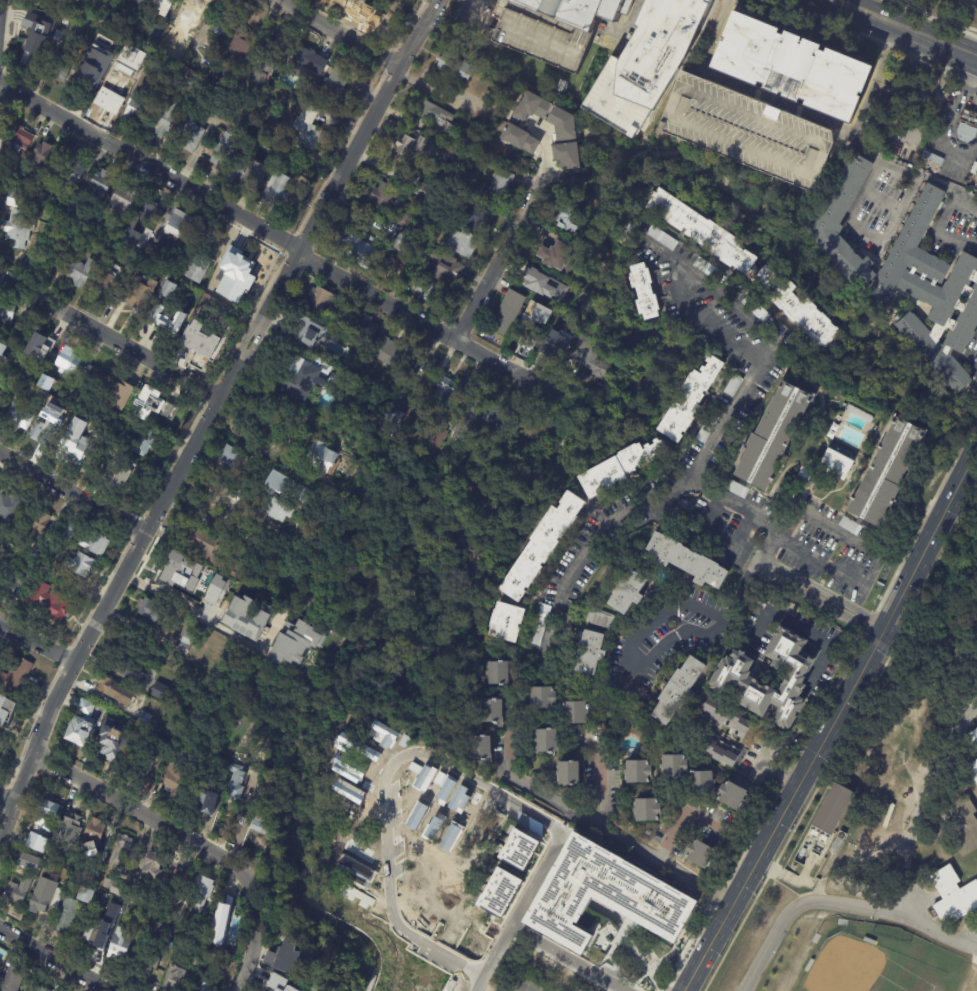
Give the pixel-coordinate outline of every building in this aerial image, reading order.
[(152,8),(157,0),(178,0),(176,3),(172,1),(163,18),(157,15),(158,12),(152,8)] [(182,14),(190,0),(209,0),(211,1),(207,9),(204,8),(197,22),(182,14)] [(344,5),(346,0),(358,0),(365,4),(360,14),(344,5)] [(394,12),(373,0),(400,0),(400,1),(402,1),(400,5),(398,5),(394,12)] [(492,14),(499,17),(491,38),(575,72),(592,28),(599,12),(614,18),(621,0),(498,0),(492,14)] [(635,22),(645,0),(711,0),(688,54),(633,137),(581,106),(612,53),(619,57),(639,24),(635,22)] [(357,19),(355,18),(357,15),(360,17),(366,5),(384,15),(377,29),(357,19)] [(143,6),(151,11),(144,24),(136,19),(143,6)] [(224,9),(230,12),(227,17),(234,20),(226,40),(212,34),(215,25),(211,23),(213,18),(219,20),(224,9)] [(732,11),(871,64),(848,124),(710,67),(732,11)] [(46,20),(41,33),(36,31),(35,34),(27,31),(33,15),(46,20)] [(60,23),(62,17),(69,20),(67,26),(60,23)] [(109,28),(105,40),(95,36),(100,24),(109,28)] [(180,31),(183,33),(177,44),(166,38),(171,27),(180,31)] [(51,41),(54,30),(63,33),(60,44),(51,41)] [(247,46),(240,60),(224,52),(236,30),(248,37),(245,42),(248,44),(247,46)] [(38,47),(45,50),(36,72),(19,65),(20,61),(18,60),(20,55),(23,56),(28,43),(38,47)] [(125,43),(147,54),(142,64),(121,53),(125,43)] [(318,56),(327,62),(319,77),(304,68),(298,78),(285,70),(298,45),(308,51),(309,49),(314,52),(313,54),(318,56)] [(468,81),(466,85),(436,69),(439,63),(436,61),(439,56),(441,58),(445,52),(475,69),(468,81)] [(48,74),(56,53),(71,59),(62,83),(46,77),(48,74)] [(103,63),(90,93),(75,87),(88,56),(103,63)] [(199,63),(203,56),(209,59),(205,66),(199,63)] [(130,69),(134,62),(140,66),(136,72),(130,69)] [(349,75),(342,88),(346,91),(336,111),(317,100),(335,66),(350,74),(349,75)] [(125,80),(132,84),(122,101),(104,90),(115,70),(124,75),(123,79),(125,80)] [(254,70),(265,76),(259,87),(249,81),(254,70)] [(479,70),(486,73),(483,78),(477,75),(479,70)] [(678,70),(831,129),(808,189),(655,130),(678,70)] [(168,87),(174,74),(182,78),(175,91),(168,87)] [(192,74),(203,80),(197,91),(186,85),(192,74)] [(221,122),(202,110),(216,87),(229,95),(222,107),(232,113),(225,124),(221,122)] [(575,115),(524,90),(510,120),(512,122),(525,120),(527,116),(535,115),(555,125),(556,141),(577,139),(575,115)] [(144,118),(140,126),(131,122),(131,123),(125,119),(122,117),(130,101),(128,101),(132,93),(140,97),(139,98),(151,105),(144,118)] [(180,107),(171,124),(178,128),(174,136),(167,132),(163,139),(147,130),(160,105),(163,107),(167,99),(180,107)] [(447,112),(454,117),(451,122),(446,119),(445,121),(444,121),(441,126),(426,118),(426,119),(418,115),(421,110),(419,109),(421,106),(423,107),(426,101),(447,112)] [(319,111),(311,125),(324,133),(313,154),(304,149),(303,152),(290,145),(297,132),(291,129),(297,117),(298,118),(306,104),(319,111)] [(958,119),(959,119),(976,127),(976,113),(963,107),(958,119)] [(904,117),(907,118),(899,137),(896,136),(892,146),(881,142),(893,112),(904,117)] [(279,118),(282,120),(277,131),(263,124),(268,113),(279,118)] [(202,130),(205,131),(195,150),(193,149),(191,154),(179,148),(183,140),(176,136),(187,116),(196,120),(194,125),(202,130)] [(976,127),(972,139),(965,144),(956,140),(954,133),(959,119),(976,127)] [(443,132),(447,123),(455,127),(451,136),(443,132)] [(499,139),(533,155),(541,139),(506,123),(499,139)] [(21,127),(24,129),(23,131),(35,138),(27,151),(22,149),(17,158),(7,152),(13,143),(10,142),(18,127),(19,128),(20,126),(21,127)] [(218,168),(207,162),(224,132),(238,140),(221,170),(218,168)] [(249,139),(244,149),(237,145),(243,135),(249,139)] [(397,146),(395,145),(398,139),(401,140),(404,135),(417,142),(419,136),(428,141),(425,146),(433,150),(423,168),(395,152),(398,146),(397,146)] [(46,143),(54,146),(52,150),(60,154),(53,169),(43,164),(42,167),(33,162),(36,156),(33,154),(38,143),(42,145),(44,141),(46,143)] [(553,161),(559,161),(560,172),(580,171),(578,143),(552,144),(553,161)] [(924,158),(922,157),(925,151),(944,160),(941,166),(924,158)] [(254,163),(268,170),(256,192),(242,184),(241,186),(234,182),(232,185),(226,181),(227,178),(223,175),(236,153),(254,163)] [(846,241),(862,260),(867,256),(874,263),(870,266),(877,274),(858,291),(817,245),(813,224),(814,224),(852,156),(857,158),(859,154),(873,162),(840,224),(843,226),(839,233),(846,241)] [(81,161),(85,163),(83,166),(88,169),(78,187),(76,185),(72,192),(61,186),(64,180),(62,179),(74,157),(81,161)] [(514,176),(508,188),(509,189),(503,199),(502,198),(497,208),(483,200),(501,168),(515,176),(514,176)] [(107,169),(113,173),(111,177),(116,180),(104,200),(102,199),(99,204),(91,199),(94,194),(89,191),(101,171),(104,172),(106,169),(107,169)] [(291,181),(279,204),(274,202),(272,207),(260,201),(275,172),(291,181)] [(124,183),(142,194),(128,217),(109,206),(123,182),(124,183)] [(378,206),(367,200),(374,187),(378,189),(382,182),(396,189),(394,193),(398,195),(395,200),(392,198),(389,202),(392,204),(388,211),(378,206)] [(412,192),(417,182),(435,191),(429,202),(412,193),(412,192)] [(963,251),(976,258),(976,271),(976,325),(974,331),(976,331),(968,346),(967,345),(962,354),(953,350),(951,354),(970,376),(969,377),(972,380),(957,394),(895,325),(910,311),(913,314),(913,313),(931,333),(936,323),(927,319),(928,317),(927,317),(930,311),(931,311),(934,307),(926,303),(926,304),(919,301),(920,300),(917,298),(916,299),(911,296),(912,295),(907,292),(906,294),(900,290),(901,290),(895,287),(885,305),(867,296),(872,286),(871,286),(873,282),(875,282),(879,274),(878,274),(880,269),(881,269),(883,266),(882,265),(885,260),(886,261),(890,254),(889,253),(892,247),(893,248),(894,245),(893,244),(896,239),(897,240),(901,232),(900,232),(903,227),(904,227),(905,224),(904,223),(907,218),(908,219),(912,211),(911,211),(914,206),(915,206),(917,203),(916,202),(919,197),(919,198),(923,190),(922,190),(925,185),(926,185),(927,182),(945,192),(944,195),(943,196),(944,197),(917,247),(928,252),(927,253),(932,256),(933,255),(938,258),(938,259),(941,260),(947,263),(946,263),(951,266),(941,284),(937,282),(935,284),(942,288),(946,281),(946,282),(953,270),(952,269),(955,264),(956,264),(963,251)] [(49,188),(55,192),(48,203),(42,200),(49,188)] [(735,270),(735,269),(731,267),(730,269),(719,261),(720,259),(709,252),(711,249),(707,246),(705,249),(684,235),(687,231),(683,228),(680,233),(659,218),(662,214),(658,212),(656,215),(645,208),(652,198),(648,196),(651,191),(655,194),(658,189),(707,223),(708,222),(741,244),(737,249),(743,253),(744,251),(757,260),(745,277),(735,270)] [(10,205),(14,190),(27,194),(26,196),(33,198),(30,210),(10,205)] [(55,193),(59,195),(54,202),(51,200),(55,193)] [(152,203),(166,211),(160,222),(156,219),(153,225),(143,219),(137,229),(144,233),(147,228),(154,232),(143,250),(124,239),(141,209),(144,210),(149,202),(152,203)] [(487,225),(482,235),(460,223),(472,203),(493,215),(487,225)] [(576,211),(579,213),(576,220),(574,219),(570,225),(578,229),(577,232),(575,232),(573,236),(556,227),(560,218),(556,217),(561,208),(567,211),(569,207),(576,211)] [(36,220),(34,232),(31,231),(29,242),(26,241),(25,250),(14,248),(16,240),(8,238),(9,232),(4,232),(6,220),(11,221),(13,208),(24,210),(23,216),(31,217),(30,218),(37,219),(36,220)] [(165,230),(164,229),(176,208),(194,218),(182,239),(165,230)] [(412,219),(406,230),(385,219),(389,211),(398,217),(401,212),(413,218),(412,219)] [(50,220),(53,214),(58,216),(56,223),(50,220)] [(630,240),(625,248),(615,241),(634,214),(643,220),(638,228),(636,227),(628,239),(630,240)] [(379,237),(388,223),(399,229),(391,244),(379,237)] [(651,224),(645,233),(672,250),(678,242),(651,224)] [(475,237),(479,240),(468,260),(444,247),(453,230),(460,234),(462,230),(475,237)] [(408,254),(406,256),(393,248),(395,244),(393,244),(400,232),(415,240),(408,254)] [(226,244),(224,243),(230,233),(236,236),(231,244),(230,243),(229,245),(226,244)] [(349,234),(377,250),(366,271),(346,260),(345,263),(333,257),(342,240),(343,241),(347,233),(349,234)] [(558,242),(571,250),(567,257),(570,259),(570,260),(575,263),(567,276),(561,272),(560,273),(553,268),(552,271),(541,264),(543,261),(535,257),(541,247),(548,251),(551,247),(553,249),(557,241),(558,242)] [(249,268),(246,275),(221,262),(230,245),(231,246),(231,245),(255,257),(249,268)] [(158,252),(159,252),(154,264),(144,259),(149,248),(158,252)] [(113,257),(117,249),(122,252),(117,260),(113,257)] [(455,262),(465,268),(461,275),(463,276),(458,284),(456,283),(452,289),(430,276),(437,264),(429,259),(434,250),(441,255),(443,252),(456,260),(455,262)] [(211,262),(213,263),(200,286),(185,277),(198,255),(211,262)] [(697,256),(691,265),(711,278),(717,269),(697,256)] [(95,275),(93,279),(91,278),(84,290),(76,286),(77,284),(67,278),(77,261),(82,264),(82,262),(86,264),(85,265),(87,266),(91,258),(101,263),(95,275)] [(650,273),(653,284),(651,285),(654,296),(656,295),(661,310),(658,311),(660,317),(646,321),(644,314),(641,315),(637,302),(640,301),(637,288),(633,289),(630,278),(632,278),(631,275),(633,274),(631,268),(646,263),(647,269),(649,269),(650,273)] [(529,271),(533,265),(554,277),(550,283),(556,287),(549,300),(524,286),(530,276),(528,274),(529,271)] [(784,315),(784,314),(781,311),(780,311),(761,292),(762,291),(763,292),(765,291),(762,288),(759,290),(751,282),(765,267),(785,287),(790,283),(796,289),(791,294),(801,304),(806,299),(816,310),(815,310),(821,316),(822,315),(830,324),(830,325),(835,330),(836,329),(841,334),(824,351),(820,347),(819,348),(797,327),(798,325),(795,322),(793,324),(784,315)] [(121,284),(119,287),(115,285),(112,290),(110,289),(108,293),(106,292),(104,295),(99,292),(101,289),(97,286),(106,271),(112,274),(113,273),(116,275),(116,276),(123,280),(121,284)] [(423,291),(422,293),(414,289),(420,277),(450,294),(442,308),(431,302),(430,304),(422,300),(423,298),(422,297),(425,292),(423,291)] [(161,282),(148,307),(145,306),(142,312),(127,304),(129,301),(124,299),(131,285),(137,288),(140,282),(148,286),(153,278),(161,282)] [(171,299),(176,284),(164,280),(159,295),(171,299)] [(331,306),(339,311),(332,324),(305,309),(311,297),(307,295),(312,287),(315,289),(317,286),(332,294),(331,295),(334,297),(329,305),(331,306)] [(505,337),(491,330),(499,316),(496,314),(508,290),(525,299),(505,337)] [(747,293),(740,301),(763,323),(770,315),(747,293)] [(4,327),(0,326),(0,302),(18,307),(17,311),(14,323),(6,321),(4,327)] [(542,309),(552,315),(545,328),(542,326),(541,327),(533,323),(528,331),(519,326),(532,303),(542,309)] [(163,334),(144,323),(153,307),(161,312),(162,311),(167,314),(169,309),(180,314),(177,321),(180,323),(172,339),(163,334)] [(557,328),(552,326),(559,312),(565,315),(558,329),(557,328)] [(378,326),(370,342),(350,332),(358,316),(362,318),(364,314),(372,318),(370,322),(378,326)] [(297,339),(314,348),(325,327),(305,316),(297,330),(301,332),(297,339)] [(222,347),(215,359),(197,349),(204,336),(212,341),(218,330),(226,335),(222,342),(224,344),(222,347)] [(529,334),(539,339),(533,351),(521,345),(527,333),(529,334)] [(50,340),(53,342),(57,335),(63,339),(55,353),(53,351),(50,356),(48,355),(47,358),(48,358),(46,363),(29,354),(37,341),(35,340),(37,336),(39,336),(40,335),(50,340)] [(389,339),(389,340),(396,344),(397,343),(407,349),(397,370),(377,359),(382,350),(375,347),(382,335),(389,339)] [(573,362),(567,358),(579,335),(590,341),(580,360),(576,358),(573,362)] [(545,337),(548,339),(549,337),(552,339),(551,341),(562,345),(553,363),(536,355),(545,337)] [(4,363),(0,372),(0,342),(8,346),(10,347),(5,356),(9,358),(6,364),(4,363)] [(74,348),(77,350),(75,354),(85,360),(76,375),(69,371),(66,376),(60,373),(63,368),(58,364),(69,345),(74,348)] [(590,348),(599,353),(595,361),(599,363),(600,362),(616,371),(610,382),(603,377),(600,382),(585,374),(588,370),(581,366),(590,348)] [(720,371),(699,405),(701,407),(677,444),(655,430),(680,390),(679,389),(690,372),(691,373),(693,370),(700,374),(702,372),(699,370),(702,366),(704,368),(708,363),(705,361),(707,357),(710,359),(712,356),(724,364),(720,371)] [(303,358),(312,364),(311,365),(322,371),(319,377),(327,381),(320,393),(317,391),(315,396),(287,380),(300,357),(303,358)] [(92,365),(111,377),(97,398),(79,386),(92,365)] [(414,373),(416,374),(411,382),(404,377),(409,370),(414,373)] [(735,373),(745,380),(734,397),(724,390),(735,373)] [(56,380),(58,381),(52,393),(40,387),(46,375),(56,380)] [(441,376),(459,386),(440,419),(424,410),(427,404),(426,403),(431,394),(432,395),(437,387),(434,386),(440,375),(441,376)] [(129,383),(139,388),(126,411),(118,407),(113,415),(101,408),(117,380),(124,384),(126,381),(129,383)] [(800,421),(774,473),(777,475),(771,487),(768,485),(765,491),(753,485),(750,490),(738,484),(741,479),(733,475),(743,455),(741,454),(743,450),(742,450),(743,448),(744,448),(752,433),(754,434),(773,396),(774,396),(779,387),(778,387),(780,384),(781,384),(783,380),(801,389),(802,388),(816,394),(812,402),(811,402),(810,404),(809,403),(800,421)] [(161,394),(176,402),(165,422),(161,421),(161,422),(154,419),(155,416),(137,406),(149,385),(153,388),(152,389),(161,394)] [(66,400),(71,389),(78,392),(72,404),(66,400)] [(475,396),(485,401),(462,441),(452,436),(456,428),(451,425),(466,399),(465,398),(468,392),(475,396)] [(13,417),(9,415),(17,399),(42,411),(34,427),(13,417)] [(490,402),(521,420),(505,449),(494,443),(499,434),(478,422),(489,402),(490,402)] [(131,404),(138,408),(133,417),(126,413),(131,404)] [(395,429),(390,440),(372,432),(381,413),(392,414),(394,410),(403,413),(395,429)] [(93,425),(86,437),(92,441),(90,443),(93,445),(79,468),(58,455),(80,416),(93,424),(93,425)] [(847,512),(846,511),(852,501),(850,500),(851,497),(854,499),(880,449),(878,448),(879,446),(880,447),(892,424),(892,423),(893,420),(894,420),(896,416),(917,427),(918,425),(928,430),(924,438),(923,437),(909,465),(910,465),(906,471),(898,486),(901,488),(894,500),(897,501),(893,510),(888,507),(878,528),(869,523),(867,529),(856,523),(859,518),(847,512)] [(440,427),(447,432),(438,448),(430,444),(440,427)] [(150,436),(157,439),(154,444),(155,445),(153,449),(151,448),(146,459),(141,456),(141,457),(126,450),(136,429),(150,436)] [(340,455),(329,475),(305,461),(317,439),(326,444),(324,446),(340,455)] [(660,459),(628,478),(629,481),(591,502),(578,479),(619,456),(636,446),(637,447),(640,445),(644,452),(647,451),(645,448),(650,446),(651,448),(656,446),(654,443),(659,440),(660,443),(663,441),(670,454),(660,459)] [(219,463),(222,458),(220,456),(227,445),(248,458),(238,475),(219,464),(219,463)] [(850,459),(854,462),(844,481),(819,468),(829,449),(850,459)] [(139,473),(127,494),(120,490),(118,493),(110,489),(125,463),(140,472),(139,473)] [(812,472),(813,473),(809,482),(798,476),(802,467),(812,472)] [(316,494),(309,506),(299,500),(300,498),(292,493),(289,498),(282,494),(281,496),(278,493),(275,498),(297,510),(292,520),(288,517),(284,524),(259,510),(271,488),(267,486),(275,471),(316,494)] [(728,482),(747,492),(743,499),(725,489),(728,482)] [(577,513),(574,517),(577,519),(570,530),(568,529),(560,540),(558,538),(556,541),(558,543),(543,565),(540,563),(538,566),(541,568),(527,589),(530,591),(529,592),(523,588),(521,591),(523,593),(516,604),(495,590),(529,541),(527,540),(550,507),(555,510),(559,505),(557,503),(565,491),(583,503),(577,513)] [(2,514),(0,518),(0,502),(4,494),(8,496),(14,499),(16,494),(27,500),(14,524),(6,519),(7,517),(2,514)] [(24,530),(36,511),(52,522),(40,540),(24,530)] [(842,517),(860,529),(855,535),(838,523),(842,517)] [(75,526),(80,529),(72,542),(63,537),(71,523),(75,526)] [(239,581),(204,561),(207,556),(195,549),(196,547),(185,541),(192,530),(196,532),(198,528),(219,539),(212,552),(245,570),(239,581)] [(109,549),(105,557),(101,555),(100,555),(80,545),(84,536),(91,540),(95,531),(109,539),(109,540),(113,542),(109,549)] [(719,591),(705,583),(702,588),(694,583),(696,578),(669,563),(666,568),(658,564),(661,558),(646,550),(656,533),(666,538),(667,537),(683,546),(682,547),(690,551),(690,552),(695,555),(695,554),(703,558),(703,557),(719,566),(719,568),(729,573),(719,591)] [(40,543),(50,549),(44,561),(34,555),(40,543)] [(211,569),(204,585),(165,565),(173,550),(211,569)] [(94,570),(92,572),(88,579),(71,570),(71,568),(66,566),(70,558),(76,561),(81,552),(97,561),(96,563),(95,568),(94,570)] [(1,593),(18,600),(28,578),(10,571),(1,593)] [(643,598),(637,607),(633,604),(624,617),(607,606),(613,596),(612,595),(622,580),(624,581),(630,571),(647,582),(638,595),(643,598)] [(220,572),(228,576),(227,579),(228,577),(234,580),(231,586),(232,587),(230,590),(229,590),(226,595),(225,596),(224,599),(222,599),(220,601),(219,602),(217,606),(204,599),(209,589),(210,590),(220,572)] [(72,609),(67,617),(66,616),(62,623),(43,611),(46,606),(31,598),(41,580),(52,587),(49,593),(51,595),(55,588),(68,596),(65,601),(72,605),(71,607),(72,608),(72,609)] [(273,608),(262,603),(255,617),(248,614),(254,601),(236,593),(221,625),(258,641),(273,608)] [(148,599),(164,609),(155,624),(136,612),(138,609),(134,607),(140,598),(142,600),(144,597),(148,599)] [(517,608),(525,610),(521,625),(518,624),(517,628),(520,629),(516,643),(487,636),(489,628),(488,628),(492,610),(494,611),(496,602),(517,608)] [(542,603),(551,606),(539,646),(530,643),(542,603)] [(585,622),(590,608),(615,617),(611,630),(607,628),(606,630),(585,622)] [(285,621),(267,659),(287,669),(291,660),(300,664),(309,645),(319,649),(326,634),(297,621),(295,626),(285,621)] [(787,630),(792,632),(791,634),(794,636),(795,635),(806,641),(802,650),(817,658),(803,684),(806,686),(800,697),(804,699),(803,703),(805,704),(800,713),(798,713),(796,716),(797,717),(790,730),(787,728),(786,730),(784,729),(772,723),(779,708),(771,704),(763,718),(737,704),(744,689),(733,683),(727,694),(725,692),(723,696),(713,691),(714,688),(708,685),(715,672),(717,672),(719,668),(719,667),(723,658),(726,660),(728,656),(730,658),(735,650),(739,653),(740,651),(745,653),(744,656),(755,661),(749,672),(751,673),(749,677),(758,681),(757,682),(761,684),(760,686),(763,687),(763,686),(770,689),(770,688),(776,691),(778,688),(780,689),(787,676),(788,676),(791,670),(783,666),(781,669),(778,667),(777,668),(771,665),(773,661),(764,656),(780,627),(786,630),(786,629),(787,630)] [(605,636),(601,652),(607,653),(604,662),(599,661),(595,677),(575,672),(578,661),(576,660),(581,642),(583,643),(586,631),(605,636)] [(186,655),(176,650),(185,632),(195,636),(186,655)] [(19,695),(0,685),(0,682),(15,654),(35,664),(19,695)] [(707,667),(691,691),(696,694),(688,706),(683,703),(667,727),(651,716),(661,702),(658,700),(679,669),(681,671),(691,656),(707,667)] [(143,674),(139,682),(135,680),(134,682),(112,671),(119,657),(142,668),(140,672),(143,673),(143,674)] [(505,675),(506,685),(502,685),(502,689),(491,690),(491,686),(485,686),(485,677),(482,677),(482,673),(485,673),(485,664),(495,663),(495,662),(499,662),(499,663),(505,663),(505,675)] [(134,692),(125,706),(118,702),(117,704),(104,697),(105,695),(95,689),(98,683),(97,682),(101,674),(134,692)] [(150,694),(156,681),(169,688),(163,701),(150,694)] [(547,710),(530,711),(529,689),(556,688),(556,705),(553,705),(553,710),(547,710)] [(8,729),(0,725),(0,694),(21,705),(13,725),(11,724),(8,729)] [(752,725),(743,741),(732,734),(733,731),(728,728),(727,729),(724,727),(725,726),(723,725),(720,730),(709,724),(710,721),(707,719),(706,721),(701,718),(702,716),(699,715),(708,699),(721,707),(719,710),(728,715),(731,709),(742,715),(740,719),(752,725)] [(491,728),(488,728),(488,725),(480,724),(480,702),(491,702),(491,700),(496,700),(496,701),(501,701),(501,728),(491,728)] [(559,720),(559,708),(561,708),(561,705),(563,705),(563,703),(584,703),(584,705),(584,711),(587,711),(587,715),(584,715),(584,725),(561,725),(561,721),(563,721),(563,720),(559,720)] [(98,722),(93,730),(73,719),(81,705),(101,716),(98,722)] [(143,713),(151,717),(146,727),(135,720),(141,711),(143,713)] [(108,762),(105,760),(106,759),(102,757),(102,755),(96,752),(97,751),(96,751),(98,746),(94,745),(97,739),(98,740),(100,735),(97,734),(101,724),(100,723),(103,717),(114,721),(113,723),(123,728),(123,730),(133,734),(120,764),(110,760),(109,762),(108,762)] [(976,753),(976,728),(968,732),(976,753)] [(554,731),(556,754),(552,754),(552,756),(545,756),(545,754),(535,754),(534,745),(532,745),(532,741),(534,741),(534,732),(544,732),(544,730),(549,730),(549,732),(554,731)] [(718,738),(721,740),(720,742),(730,748),(730,746),(741,752),(732,769),(721,763),(721,765),(709,759),(710,756),(699,750),(708,733),(711,735),(711,734),(718,738)] [(489,765),(479,765),(479,761),(468,761),(468,739),(479,739),(478,737),(484,737),(484,739),(489,739),(489,765)] [(151,768),(147,777),(133,769),(140,755),(154,762),(151,768)] [(677,778),(662,778),(662,769),(659,769),(659,765),(662,765),(662,756),(685,756),(685,761),(687,761),(687,772),(684,772),(685,778),(677,778)] [(967,766),(976,760),(976,784),(967,766)] [(625,763),(649,762),(649,767),(651,767),(651,778),(648,778),(649,784),(625,785),(625,776),(623,776),(622,772),(625,772),(625,763)] [(578,764),(578,787),(573,787),(573,788),(569,788),(569,787),(557,787),(557,783),(558,783),(558,777),(556,777),(556,773),(558,773),(558,765),(568,764),(568,763),(573,763),(573,764),(578,764)] [(237,798),(233,797),(232,801),(225,798),(230,782),(231,782),(234,772),(229,771),(231,765),(241,768),(240,771),(245,773),(241,786),(244,787),(240,799),(237,798)] [(165,792),(159,790),(163,779),(159,778),(163,768),(185,777),(175,800),(167,797),(168,794),(165,792)] [(712,775),(713,781),(715,781),(716,785),(713,785),(713,793),(691,794),(691,789),(688,789),(687,778),(691,778),(690,774),(712,773),(712,775)] [(810,852),(822,857),(852,792),(831,782),(795,862),(803,866),(810,852)] [(745,798),(738,812),(719,803),(721,798),(717,796),(723,785),(727,788),(729,784),(747,793),(745,798)] [(214,803),(212,815),(199,812),(200,809),(195,808),(196,804),(189,803),(193,785),(216,789),(214,794),(216,795),(214,803)] [(976,818),(976,820),(976,849),(962,858),(950,837),(960,830),(946,808),(967,795),(976,812),(973,814),(976,818)] [(49,802),(60,806),(48,839),(50,840),(46,849),(42,847),(40,853),(23,847),(40,799),(49,802)] [(661,812),(661,817),(659,817),(659,823),(635,824),(635,815),(632,815),(632,811),(635,811),(634,802),(658,801),(658,806),(661,806),(661,812)] [(255,845),(248,842),(252,831),(247,829),(255,808),(268,813),(263,829),(268,831),(265,836),(269,838),(265,849),(255,845)] [(69,814),(82,818),(79,828),(81,829),(77,842),(60,836),(67,813),(69,814)] [(97,820),(101,821),(100,824),(107,826),(100,847),(82,841),(90,820),(92,821),(93,818),(97,820)] [(499,859),(525,871),(539,840),(512,829),(499,859)] [(583,830),(530,922),(590,957),(602,936),(584,926),(601,898),(680,944),(705,901),(583,830)] [(836,852),(835,855),(829,852),(840,832),(846,836),(836,852)] [(128,837),(134,839),(129,851),(128,850),(121,870),(109,866),(121,834),(128,836),(128,837)] [(686,862),(689,856),(686,854),(691,844),(694,846),(697,842),(716,851),(706,872),(686,862)] [(16,867),(20,852),(29,855),(31,851),(36,853),(35,857),(38,859),(33,873),(16,867)] [(149,851),(162,855),(157,870),(161,871),(158,881),(138,875),(139,871),(135,870),(138,859),(144,861),(147,851),(149,851)] [(262,868),(255,866),(258,857),(268,861),(265,869),(262,868)] [(976,880),(976,882),(976,909),(945,927),(933,907),(944,900),(930,877),(950,865),(960,882),(956,884),(960,890),(976,880)] [(83,877),(86,868),(98,873),(95,882),(83,877)] [(179,869),(185,871),(183,877),(189,879),(184,893),(178,892),(176,899),(167,896),(175,868),(179,869)] [(55,884),(57,884),(56,888),(63,891),(57,908),(49,905),(45,915),(37,912),(35,915),(26,911),(39,877),(40,877),(41,875),(49,878),(48,881),(55,884)] [(208,879),(213,881),(211,886),(214,887),(209,899),(206,898),(201,910),(185,903),(197,875),(208,879)] [(22,906),(4,899),(10,883),(11,883),(13,879),(19,881),(18,885),(19,886),(18,888),(19,888),(23,878),(32,882),(22,906)] [(105,878),(124,886),(119,896),(101,889),(105,878)] [(60,935),(54,932),(56,928),(53,927),(65,894),(75,898),(79,886),(93,892),(88,905),(80,902),(68,933),(64,931),(62,936),(60,935)] [(211,943),(223,945),(232,897),(221,895),(211,943)] [(134,910),(148,916),(142,928),(129,922),(134,910)] [(149,932),(157,935),(161,924),(153,921),(149,932)] [(101,930),(94,949),(79,943),(86,924),(101,930)] [(165,950),(169,941),(166,940),(167,934),(170,935),(171,932),(180,935),(177,942),(176,941),(175,945),(173,944),(171,952),(165,950)] [(214,932),(229,939),(222,955),(207,949),(214,932)] [(133,940),(124,964),(107,957),(116,934),(133,940)] [(279,955),(267,950),(263,964),(295,975),(302,953),(294,950),(298,939),(286,935),(279,955)] [(877,946),(865,942),(866,938),(878,943),(877,946)] [(211,953),(221,958),(216,967),(207,962),(211,953)] [(195,965),(190,964),(194,954),(198,956),(195,965)] [(157,970),(153,968),(150,978),(138,974),(144,955),(160,960),(157,970)] [(810,961),(813,963),(808,973),(804,971),(810,961)] [(186,972),(181,985),(169,980),(166,988),(161,986),(169,963),(176,966),(175,968),(186,972)] [(424,964),(436,969),(433,977),(421,972),(424,964)] [(26,976),(20,990),(2,990),(11,967),(12,967),(20,970),(19,974),(26,976)] [(286,985),(288,980),(273,972),(267,986),(275,990),(299,990),(286,985)] [(542,989),(541,990),(516,990),(523,978),(542,989)] [(217,988),(216,990),(194,990),(198,981),(212,986),(217,988)]
